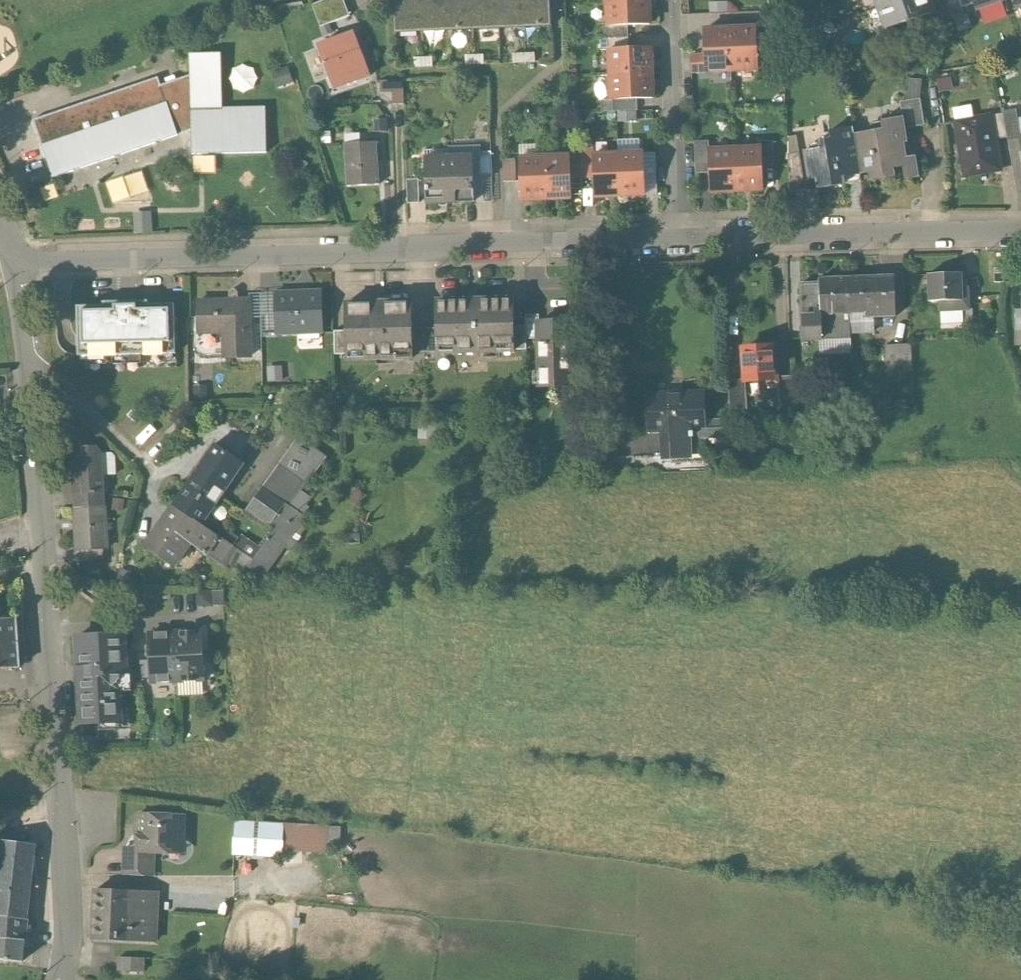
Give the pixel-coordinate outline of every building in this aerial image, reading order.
[(312,6),(320,28),(350,17),(343,0),(327,0),(312,6)] [(422,32),(420,0),(394,0),(395,33),(422,32)] [(448,31),(446,0),(420,0),(422,32),(448,31)] [(473,30),(472,0),(446,0),(448,31),(473,30)] [(499,29),(498,0),(472,0),(473,30),(499,29)] [(525,28),(524,0),(498,0),(499,29),(525,28)] [(551,27),(550,0),(524,0),(525,28),(551,27)] [(650,25),(649,0),(607,2),(608,27),(628,26),(650,25)] [(878,8),(902,0),(875,0),(878,8)] [(878,8),(886,30),(933,13),(928,0),(902,0),(878,8)] [(958,0),(945,0),(952,19),(963,15),(958,0)] [(974,4),(977,10),(1003,1),(1003,0),(973,0),(974,4)] [(604,27),(604,39),(628,38),(628,26),(608,27),(604,27)] [(756,29),(729,30),(731,71),(758,70),(756,29)] [(706,72),(731,71),(729,30),(704,31),(705,56),(706,72)] [(352,33),(319,46),(337,90),(370,78),(352,33)] [(601,51),(609,51),(629,50),(628,38),(604,39),(601,39),(601,51)] [(609,51),(610,76),(652,74),(651,49),(629,50),(609,51)] [(190,55),(191,76),(192,132),(192,155),(267,154),(266,109),(222,110),(221,54),(190,55)] [(534,55),(513,55),(513,64),(535,64),(534,55)] [(485,56),(465,57),(466,66),(485,65),(485,56)] [(705,56),(691,57),(691,73),(706,72),(705,56)] [(432,59),(414,59),(414,68),(432,68),(432,59)] [(292,83),(288,68),(273,73),(277,88),(292,83)] [(653,99),(652,74),(610,76),(611,101),(637,100),(653,99)] [(158,78),(34,121),(53,179),(192,132),(191,76),(161,86),(158,78)] [(949,79),(937,80),(938,88),(950,86),(949,79)] [(908,80),(906,102),(921,100),(922,81),(908,80)] [(403,82),(392,82),(393,105),(404,105),(403,82)] [(638,111),(637,100),(611,101),(601,101),(602,113),(617,112),(638,111)] [(900,103),(902,119),(904,119),(905,130),(925,127),(921,100),(906,102),(900,103)] [(971,108),(954,111),(956,123),(965,177),(1001,171),(995,140),(991,117),(973,120),(971,108)] [(638,122),(638,111),(617,112),(617,123),(638,122)] [(1008,143),(1020,141),(1020,140),(1020,139),(1020,138),(1018,120),(1017,111),(1003,114),(1003,115),(1007,139),(1008,143)] [(995,140),(1007,139),(1003,115),(991,117),(995,140)] [(883,131),(853,135),(859,173),(867,171),(869,182),(895,177),(894,170),(903,169),(905,181),(919,179),(916,158),(907,159),(904,145),(907,144),(905,130),(904,119),(902,119),(882,122),(883,131)] [(804,152),(808,181),(816,180),(818,190),(845,186),(843,179),(860,176),(859,173),(853,135),(852,129),(829,133),(830,139),(819,141),(821,150),(804,152)] [(788,138),(788,194),(806,191),(797,137),(788,138)] [(761,143),(762,149),(762,167),(774,166),(773,142),(761,143)] [(377,143),(345,145),(348,188),(380,186),(377,143)] [(696,175),(710,174),(709,151),(709,143),(695,143),(696,175)] [(762,149),(734,150),(736,192),(763,190),(762,167),(762,149)] [(581,150),(582,157),(583,179),(595,178),(593,156),(593,150),(581,150)] [(711,193),(736,192),(734,150),(709,151),(710,174),(711,193)] [(481,177),(492,177),(492,153),(480,153),(481,177)] [(643,154),(618,155),(620,197),(645,195),(643,154)] [(595,198),(620,197),(618,155),(593,156),(595,178),(595,198)] [(570,157),(545,158),(547,200),(571,199),(571,180),(570,157)] [(570,157),(571,180),(583,179),(582,157),(570,157)] [(474,158),(449,159),(450,202),(475,202),(474,158)] [(522,201),(547,200),(545,158),(520,159),(522,201)] [(449,159),(425,159),(426,203),(450,202),(449,159)] [(515,161),(503,161),(504,183),(516,182),(515,161)] [(118,201),(154,192),(149,172),(113,180),(118,201)] [(419,180),(407,180),(407,204),(420,203),(419,180)] [(151,214),(133,215),(134,233),(152,232),(151,214)] [(1004,269),(994,269),(994,283),(1004,283),(1004,269)] [(968,289),(962,290),(961,274),(928,275),(929,303),(940,302),(941,312),(969,310),(968,289)] [(894,278),(848,280),(850,315),(871,314),(871,319),(896,318),(894,278)] [(846,315),(850,315),(848,280),(819,281),(819,285),(820,316),(846,315)] [(802,317),(820,316),(819,285),(801,286),(802,317)] [(230,301),(199,302),(200,333),(225,333),(225,358),(252,357),(251,319),(250,301),(239,301),(239,293),(236,290),(233,290),(230,293),(230,301)] [(321,292),(276,294),(278,335),(322,333),(321,292)] [(250,295),(250,301),(251,319),(263,319),(262,295),(250,295)] [(437,329),(437,353),(515,352),(515,351),(514,326),(514,300),(436,301),(437,329)] [(77,307),(78,357),(176,355),(174,305),(148,305),(148,302),(103,303),(103,306),(77,307)] [(346,331),(346,356),(347,361),(413,359),(413,354),(413,330),(412,302),(346,304),(346,331)] [(822,340),(820,340),(820,354),(851,353),(851,334),(872,333),(871,319),(871,314),(850,315),(846,315),(820,316),(822,340)] [(526,316),(526,326),(527,340),(539,340),(538,324),(539,324),(539,316),(526,316)] [(820,316),(802,317),(803,341),(820,340),(822,340),(820,316)] [(570,323),(539,324),(538,324),(539,340),(540,388),(572,387),(570,323)] [(527,340),(526,326),(514,326),(515,351),(527,350),(527,340)] [(437,329),(413,330),(413,354),(437,353),(437,329)] [(335,356),(346,356),(346,331),(334,331),(335,356)] [(911,346),(885,346),(886,372),(912,371),(911,346)] [(745,380),(745,382),(767,381),(767,385),(778,385),(778,378),(776,349),(743,351),(745,380)] [(280,382),(280,370),(266,370),(266,382),(280,382)] [(792,377),(778,378),(778,385),(779,408),(793,407),(792,377)] [(911,379),(901,380),(902,398),(912,397),(911,379)] [(730,423),(731,423),(747,422),(745,382),(745,380),(728,382),(729,422),(730,423)] [(207,391),(193,391),(193,402),(207,402),(207,391)] [(704,394),(646,396),(648,433),(663,432),(664,458),(691,457),(691,456),(690,431),(705,430),(705,423),(704,394)] [(888,401),(876,402),(876,418),(888,417),(888,401)] [(729,422),(705,423),(705,430),(690,431),(691,456),(700,456),(699,439),(731,438),(731,423),(730,423),(729,422)] [(435,425),(419,425),(419,437),(435,437),(435,425)] [(257,518),(274,530),(282,518),(290,507),(303,516),(308,509),(306,507),(311,499),(301,492),(324,459),(298,440),(244,516),(254,523),(257,518)] [(215,445),(145,548),(174,567),(189,543),(206,519),(244,464),(215,445)] [(83,451),(71,451),(74,509),(106,507),(104,476),(103,455),(96,447),(83,448),(83,451)] [(112,455),(103,455),(104,476),(116,475),(115,457),(112,455)] [(108,550),(106,507),(74,509),(77,551),(108,550)] [(290,507),(282,518),(274,530),(260,550),(252,560),(253,561),(248,567),(260,575),(265,575),(286,546),(292,549),(296,544),(290,539),(305,518),(303,516),(290,507)] [(240,542),(206,519),(189,543),(216,563),(227,568),(229,565),(245,572),(248,567),(253,561),(252,560),(260,550),(243,538),(240,542)] [(197,594),(198,610),(213,609),(212,594),(197,594)] [(16,668),(15,620),(0,620),(0,668),(16,668)] [(201,633),(175,634),(177,682),(203,680),(201,633)] [(151,683),(177,682),(175,634),(149,635),(151,683)] [(125,636),(77,638),(79,680),(103,679),(120,692),(127,684),(125,636)] [(103,679),(79,680),(81,724),(121,722),(120,692),(103,679)] [(123,852),(122,878),(152,879),(153,853),(182,855),(184,817),(137,815),(135,853),(123,852)] [(284,822),(238,819),(235,852),(281,855),(282,849),(284,822)] [(328,825),(284,822),(282,849),(326,852),(328,825)] [(25,920),(34,845),(0,840),(0,916),(25,920)] [(96,892),(93,941),(153,944),(156,895),(96,892)] [(23,943),(25,920),(0,916),(0,941),(23,943)] [(18,965),(23,943),(0,941),(0,961),(18,965)] [(145,958),(119,956),(118,969),(144,971),(145,958)]
